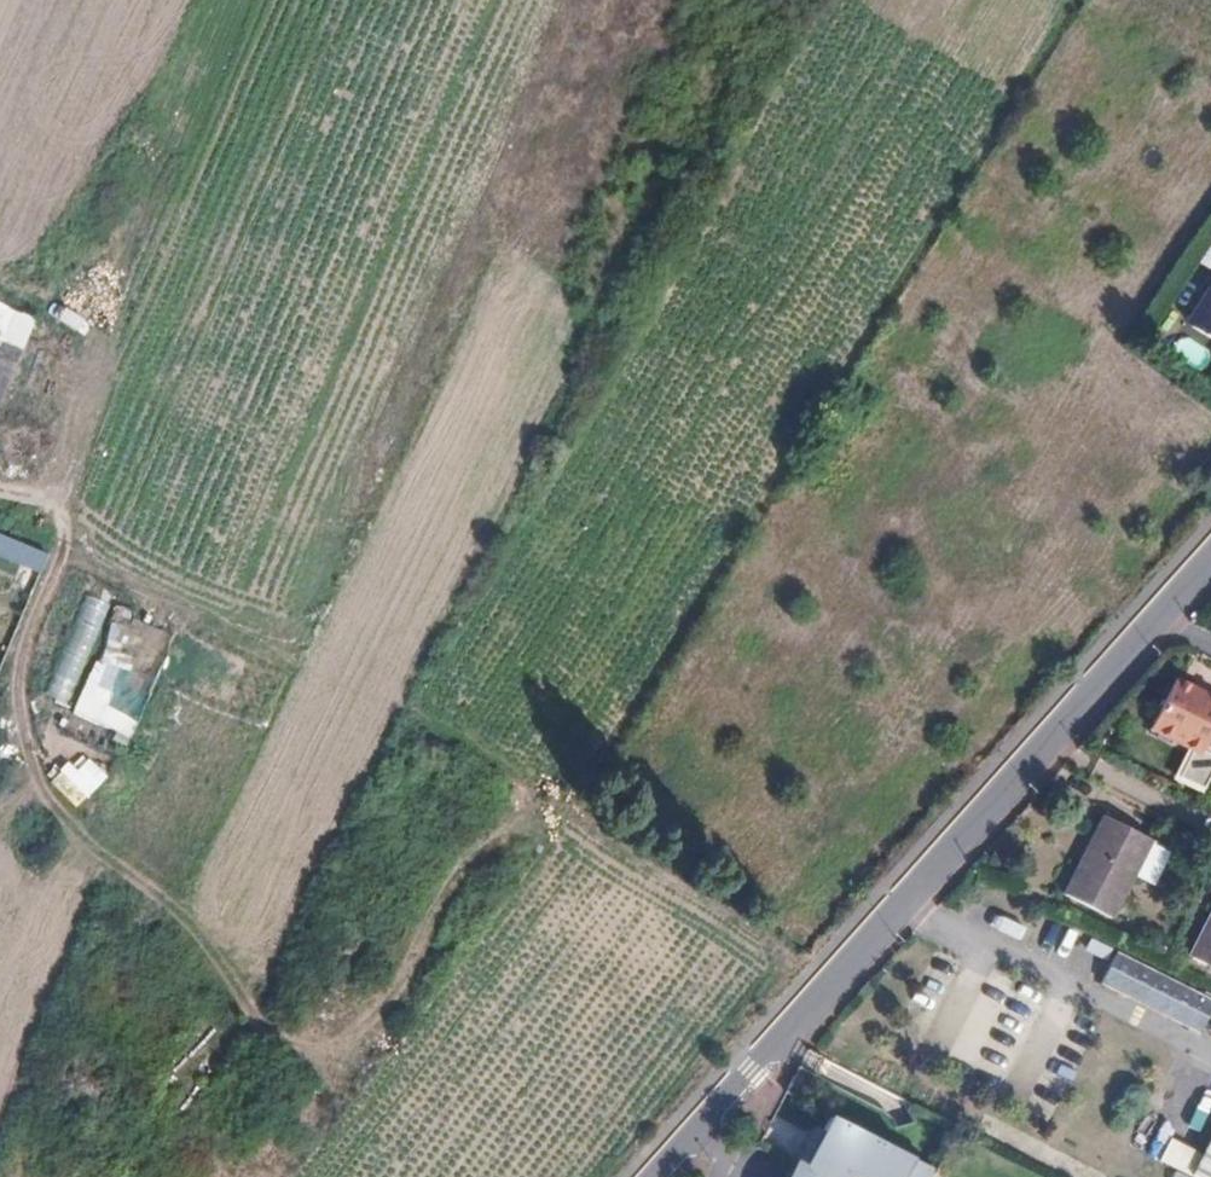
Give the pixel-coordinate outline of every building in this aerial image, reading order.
[(1210,356),(1210,294),(1181,332),(1210,356)] [(17,368),(0,361),(0,409),(17,368)] [(0,538),(0,559),(27,570),(18,594),(32,600),(49,558),(0,538)] [(43,694),(62,703),(106,610),(87,601),(43,694)] [(112,616),(72,716),(131,739),(140,716),(116,707),(139,650),(155,657),(163,636),(112,616)] [(1210,774),(1210,696),(1206,693),(1203,699),(1192,694),(1195,689),(1174,678),(1147,731),(1190,752),(1177,779),(1202,791),(1210,774)] [(1203,699),(1206,693),(1195,689),(1192,694),(1203,699)] [(1101,816),(1062,893),(1111,917),(1149,840),(1101,816)] [(1190,954),(1210,964),(1210,913),(1190,954)] [(1202,997),(1114,953),(1100,982),(1201,1031),(1210,1011),(1210,1001),(1202,997)] [(1202,997),(1210,1001),(1210,992),(1206,990),(1202,997)] [(784,1176),(926,1176),(930,1169),(830,1116),(821,1132),(829,1136),(823,1147),(822,1147),(800,1176),(788,1170),(784,1176)] [(1202,1156),(1191,1176),(1210,1176),(1210,1138),(1202,1156)] [(1191,1176),(1202,1156),(1169,1139),(1159,1161),(1191,1176)]
